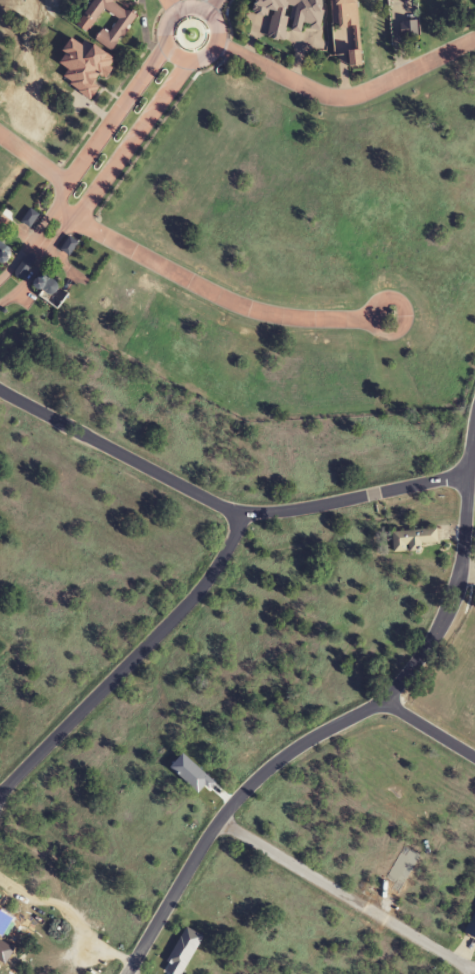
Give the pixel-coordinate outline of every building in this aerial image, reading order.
[(89,32),(104,9),(115,17),(99,42),(113,51),(137,15),(120,4),(123,0),(94,0),(77,25),(89,32)] [(255,14),(271,18),(266,37),(285,41),(288,27),(304,31),(305,26),(317,29),(324,0),(258,0),(255,14)] [(334,52),(350,51),(350,65),(361,64),(358,0),(331,0),(334,52)] [(416,35),(414,21),(402,22),(403,36),(416,35)] [(60,287),(44,273),(35,282),(51,297),(60,287)] [(392,531),(392,551),(438,550),(437,529),(392,531)] [(464,931),(474,938),(474,912),(464,931)]
